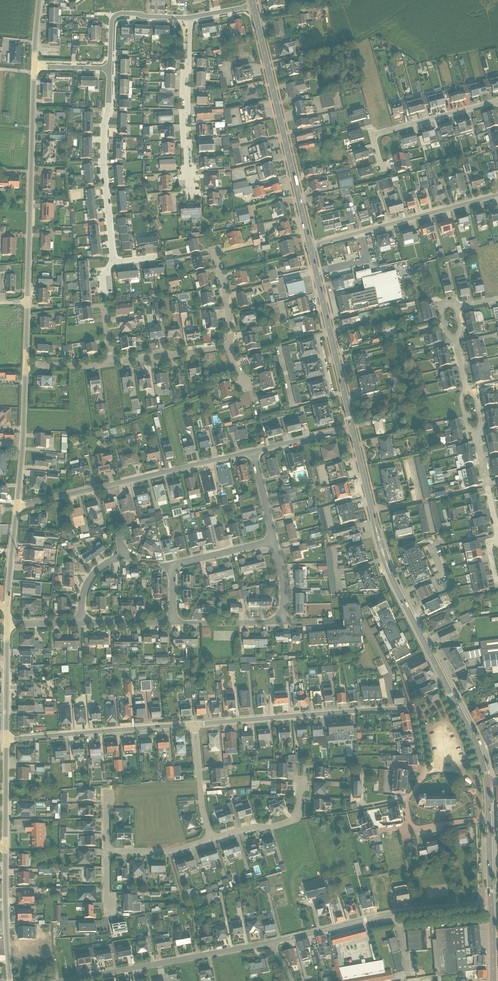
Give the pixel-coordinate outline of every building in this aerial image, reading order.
[(284,7),(282,0),(262,0),(264,12),(284,7)] [(295,26),(303,25),(301,16),(294,17),(295,26)] [(275,41),(284,39),(281,20),(271,22),(275,41)] [(236,38),(248,36),(246,28),(243,28),(242,21),(230,24),(231,31),(235,30),(236,38)] [(212,35),(219,34),(217,25),(211,26),(212,35)] [(212,35),(211,26),(203,28),(205,36),(212,35)] [(123,36),(132,36),(132,27),(123,27),(123,36)] [(165,38),(166,29),(157,28),(157,37),(165,38)] [(294,49),(292,41),(275,45),(278,58),(287,56),(286,51),(294,49)] [(10,65),(21,66),(22,44),(11,43),(10,65)] [(168,72),(177,72),(177,64),(169,63),(168,72)] [(299,69),(298,63),(283,66),(284,71),(285,71),(287,79),(298,76),(296,69),(299,69)] [(247,80),(255,78),(253,70),(246,72),(245,69),(236,71),(240,85),(248,83),(247,80)] [(220,74),(216,75),(219,90),(224,89),(220,74)] [(497,92),(497,80),(496,80),(496,78),(486,81),(488,90),(491,89),(492,94),(497,92)] [(166,90),(177,91),(177,84),(167,83),(166,90)] [(305,92),(302,83),(285,87),(289,101),(299,99),(297,93),(305,92)] [(477,98),(486,95),(483,87),(475,89),(477,98)] [(457,103),(465,101),(461,88),(453,90),(457,103)] [(244,104),(260,100),(258,92),(250,94),(249,89),(241,91),(244,104)] [(477,98),(475,89),(467,91),(469,100),(477,98)] [(457,103),(453,90),(445,93),(449,106),(457,103)] [(436,109),(444,107),(440,93),(432,96),(436,109)] [(198,106),(210,106),(210,95),(198,95),(198,106)] [(436,109),(432,96),(423,98),(427,112),(436,109)] [(158,108),(175,108),(175,97),(159,97),(158,108)] [(330,98),(326,98),(326,97),(317,98),(319,109),(331,108),(330,98)] [(415,115),(423,113),(419,99),(411,102),(415,115)] [(407,117),(415,115),(411,102),(403,104),(407,117)] [(295,119),(312,115),(309,103),(292,107),(295,119)] [(394,121),(404,118),(400,105),(390,109),(394,121)] [(243,125),(266,120),(263,106),(240,111),(243,125)] [(230,110),(221,110),(222,126),(230,126),(230,110)] [(198,122),(213,121),(213,111),(198,112),(198,122)] [(351,125),(365,121),(362,112),(349,116),(351,125)] [(160,125),(175,124),(174,113),(159,114),(160,125)] [(480,117),(482,124),(496,120),(494,113),(480,117)] [(85,114),(85,125),(94,125),(94,114),(85,114)] [(118,116),(118,126),(129,126),(129,116),(118,116)] [(52,118),(43,118),(43,134),(52,134),(52,118)] [(308,126),(318,124),(317,120),(294,125),(295,131),(308,128),(308,126)] [(464,134),(471,132),(468,120),(460,122),(464,134)] [(497,127),(496,120),(482,124),(484,131),(497,127)] [(464,134),(460,122),(453,124),(457,136),(464,134)] [(85,134),(93,134),(94,125),(85,125),(85,134)] [(446,140),(454,137),(450,125),(442,127),(446,140)] [(118,136),(129,136),(129,126),(118,126),(118,136)] [(198,138),(214,137),(213,126),(197,128),(198,138)] [(257,141),(268,139),(265,126),(254,129),(257,141)] [(439,142),(446,140),(442,127),(435,129),(439,142)] [(166,140),(176,140),(175,130),(161,130),(161,136),(166,135),(166,140)] [(350,145),(364,141),(361,132),(356,134),(355,130),(346,133),(350,145)] [(428,144),(434,142),(430,130),(424,132),(426,140),(428,144)] [(426,140),(424,132),(418,134),(420,142),(426,140)] [(488,144),(497,141),(497,133),(486,137),(488,144)] [(304,140),(311,138),(311,134),(293,139),(295,145),(304,142),(304,140)] [(401,147),(415,144),(413,135),(399,138),(401,147)] [(81,140),(80,150),(92,150),(92,140),(81,140)] [(114,141),(114,151),(124,151),(124,141),(114,141)] [(227,150),(237,149),(236,141),(226,142),(227,150)] [(497,148),(497,141),(488,144),(490,151),(497,148)] [(47,147),(44,146),(43,160),(45,160),(45,164),(56,164),(56,159),(53,159),(54,148),(56,148),(56,143),(47,143),(47,147)] [(201,153),(216,153),(216,143),(200,143),(201,153)] [(163,156),(176,156),(176,145),(163,145),(163,156)] [(253,164),(274,159),(271,145),(250,150),(253,164)] [(305,150),(314,149),(313,145),(295,149),(296,154),(306,152),(305,150)] [(236,149),(229,150),(232,166),(239,165),(236,149)] [(80,159),(92,160),(92,150),(80,150),(80,159)] [(114,161),(124,161),(124,151),(114,151),(114,161)] [(356,163),(368,159),(366,151),(353,154),(356,163)] [(394,159),(395,165),(410,162),(408,155),(394,159)] [(217,165),(217,159),(201,160),(201,169),(210,169),(210,165),(217,165)] [(160,173),(177,173),(177,161),(160,162),(160,173)] [(411,168),(410,162),(395,165),(397,175),(405,173),(404,170),(411,168)] [(261,183),(279,178),(275,165),(258,170),(261,183)] [(84,167),(86,177),(93,176),(92,166),(84,167)] [(114,169),(116,178),(125,177),(124,167),(114,169)] [(315,174),(321,173),(320,168),(302,172),(303,179),(316,177),(315,174)] [(373,176),(371,169),(366,170),(365,168),(358,170),(360,180),(373,176)] [(493,190),(497,189),(497,183),(494,168),(487,169),(493,190)] [(337,190),(351,187),(348,171),(333,174),(337,190)] [(219,182),(219,174),(205,174),(206,190),(217,190),(216,182),(219,182)] [(87,187),(95,186),(93,176),(86,177),(87,187)] [(458,195),(466,193),(461,176),(453,178),(454,182),(447,183),(450,194),(457,192),(458,195)] [(50,178),(42,177),(42,192),(46,192),(46,194),(48,196),(52,196),(53,195),(53,192),(55,192),(55,182),(49,182),(50,178)] [(117,189),(127,187),(125,177),(116,178),(117,189)] [(471,191),(484,188),(481,177),(468,181),(471,191)] [(160,193),(173,192),(172,178),(162,178),(163,187),(159,188),(160,193)] [(370,182),(373,192),(390,189),(388,178),(370,182)] [(321,192),(320,188),(326,186),(324,181),(308,185),(311,194),(321,192)] [(4,189),(4,193),(14,193),(14,190),(21,190),(21,182),(10,182),(10,185),(0,184),(0,189),(4,189)] [(255,200),(284,193),(282,185),(253,192),(255,200)] [(433,204),(447,200),(444,191),(436,194),(434,188),(429,189),(433,204)] [(87,202),(96,201),(95,191),(86,192),(87,202)] [(117,194),(118,204),(128,203),(127,193),(117,194)] [(425,206),(424,203),(427,202),(424,193),(419,194),(421,199),(416,200),(418,208),(425,206)] [(220,207),(220,195),(209,196),(210,208),(220,207)] [(163,215),(173,214),(172,197),(160,198),(160,206),(162,206),(163,215)] [(315,215),(331,212),(330,206),(327,206),(326,203),(323,204),(322,199),(312,201),(315,215)] [(87,202),(88,212),(97,211),(96,201),(87,202)] [(406,212),(413,209),(411,201),(403,204),(406,212)] [(119,214),(129,212),(128,203),(118,204),(119,214)] [(394,215),(402,213),(399,203),(391,206),(394,215)] [(345,225),(351,223),(349,212),(351,212),(350,208),(346,209),(345,204),(341,205),(345,225)] [(53,206),(41,205),(40,223),(51,223),(51,219),(53,219),(53,206)] [(277,219),(288,217),(286,205),(274,207),(277,219)] [(497,223),(497,211),(497,205),(490,207),(491,212),(486,214),(489,225),(497,223)] [(394,215),(391,206),(384,208),(387,217),(394,215)] [(192,217),(191,207),(182,208),(182,217),(192,217)] [(192,217),(202,216),(202,207),(191,207),(192,217)] [(236,223),(247,221),(245,209),(234,211),(236,223)] [(375,220),(383,218),(380,209),(373,211),(375,220)] [(480,229),(486,227),(481,210),(471,212),(475,225),(478,224),(480,229)] [(89,222),(99,221),(97,211),(88,212),(89,222)] [(359,225),(371,222),(368,211),(356,214),(359,225)] [(458,229),(469,225),(465,214),(454,218),(458,229)] [(324,233),(340,229),(337,215),(321,219),(324,233)] [(441,236),(452,233),(448,221),(444,222),(445,224),(438,226),(441,236)] [(280,238),(293,236),(291,223),(281,225),(281,228),(278,229),(280,238)] [(424,228),(421,229),(424,243),(436,239),(432,225),(424,227),(424,228)] [(91,238),(100,237),(98,227),(89,228),(91,238)] [(412,245),(417,243),(414,231),(409,233),(409,230),(398,234),(401,243),(411,240),(412,245)] [(230,248),(243,245),(240,233),(227,236),(230,248)] [(52,235),(40,235),(40,252),(51,252),(51,251),(53,251),(53,244),(51,244),(52,235)] [(380,251),(395,247),(392,235),(377,240),(380,251)] [(121,244),(123,244),(131,244),(131,236),(129,236),(121,236),(121,244)] [(91,238),(92,247),(101,246),(100,237),(91,238)] [(249,238),(250,246),(257,245),(257,237),(249,238)] [(150,249),(160,248),(159,238),(149,239),(150,249)] [(150,249),(149,239),(140,240),(141,250),(150,249)] [(15,240),(4,240),(3,256),(14,257),(15,240)] [(466,242),(468,250),(475,249),(473,240),(466,242)] [(188,254),(200,252),(198,241),(186,244),(188,254)] [(283,258),(297,255),(294,242),(280,245),(283,258)] [(93,258),(102,257),(101,246),(92,247),(93,258)] [(343,256),(342,247),(329,249),(331,261),(341,259),(340,256),(343,256)] [(446,262),(460,259),(458,254),(440,258),(441,264),(447,263),(446,262)] [(383,256),(373,258),(373,261),(379,260),(379,261),(377,262),(378,267),(385,265),(383,256)] [(196,273),(206,270),(203,258),(193,260),(196,273)] [(393,265),(385,265),(385,269),(396,269),(395,260),(393,260),(393,265)] [(287,272),(303,269),(301,261),(285,265),(287,272)] [(79,264),(79,273),(89,273),(89,263),(79,264)] [(156,278),(166,276),(165,267),(155,268),(156,278)] [(156,278),(155,268),(144,270),(146,279),(156,278)] [(130,281),(140,279),(139,270),(129,271),(130,281)] [(130,281),(129,271),(118,273),(119,282),(130,281)] [(265,276),(258,277),(260,292),(268,291),(267,283),(274,282),(273,271),(264,272),(265,276)] [(362,272),(358,273),(360,281),(352,283),(353,287),(365,284),(362,272)] [(80,281),(90,281),(89,273),(79,273),(80,281)] [(237,288),(249,285),(246,274),(234,277),(237,288)] [(42,279),(38,279),(38,286),(44,286),(44,289),(52,289),(53,279),(49,279),(49,276),(49,275),(43,275),(42,276),(42,279)] [(200,289),(210,287),(208,275),(199,276),(200,289)] [(14,278),(5,278),(5,294),(14,294),(14,278)] [(334,292),(342,290),(339,278),(331,281),(334,292)] [(442,294),(450,293),(447,279),(439,281),(442,294)] [(473,294),(483,292),(480,279),(470,281),(473,294)] [(80,281),(80,292),(90,292),(90,281),(80,281)] [(459,297),(467,295),(464,281),(455,283),(459,297)] [(287,298),(304,294),(301,282),(285,286),(287,298)] [(338,315),(352,311),(388,305),(383,288),(334,300),(338,315)] [(81,304),(91,303),(90,292),(80,292),(81,304)] [(254,297),(253,292),(238,294),(240,309),(249,307),(248,298),(254,297)] [(176,304),(182,304),(182,301),(186,300),(185,294),(175,295),(176,304)] [(204,307),(216,305),(214,294),(202,296),(204,307)] [(37,299),(37,306),(45,306),(45,310),(52,310),(52,307),(46,306),(46,299),(37,299)] [(296,318),(312,314),(308,300),(292,304),(296,318)] [(418,304),(420,313),(433,311),(431,301),(418,304)] [(118,316),(135,314),(134,305),(117,307),(118,316)] [(422,322),(434,319),(433,311),(420,313),(422,322)] [(249,322),(258,320),(256,312),(242,315),(244,325),(250,324),(249,322)] [(79,323),(95,321),(94,314),(78,317),(79,323)] [(206,331),(219,329),(217,314),(204,316),(206,331)] [(461,316),(463,327),(476,324),(474,314),(461,316)] [(340,326),(357,322),(355,315),(338,319),(340,326)] [(50,321),(40,320),(40,331),(50,331),(50,321)] [(136,326),(135,320),(118,322),(119,328),(122,328),(123,334),(133,333),(132,327),(136,326)] [(284,322),(286,330),(293,328),(290,320),(284,322)] [(308,334),(317,332),(313,320),(304,323),(308,334)] [(465,335),(478,332),(476,324),(463,327),(465,335)] [(152,341),(164,339),(161,325),(155,326),(156,330),(150,331),(152,341)] [(174,340),(183,338),(181,327),(168,329),(169,339),(174,338),(174,340)] [(189,342),(201,340),(199,331),(187,333),(189,342)] [(248,353),(259,350),(255,333),(244,336),(248,353)] [(360,343),(358,333),(346,335),(349,346),(360,343)] [(428,346),(440,343),(438,334),(426,337),(428,346)] [(123,352),(135,350),(133,338),(121,340),(123,352)] [(464,344),(466,352),(483,348),(481,340),(464,344)] [(304,360),(320,357),(317,341),(300,344),(304,360)] [(88,355),(99,354),(98,345),(92,346),(92,343),(82,344),(83,352),(88,352),(88,355)] [(433,350),(435,359),(446,357),(444,347),(433,350)] [(468,361),(485,357),(483,348),(466,352),(468,361)] [(253,372),(266,368),(262,355),(250,358),(253,372)] [(351,357),(352,365),(364,363),(362,355),(351,357)] [(437,367),(448,365),(446,357),(435,359),(437,367)] [(309,381),(326,377),(322,362),(305,366),(309,381)] [(354,373),(366,371),(364,363),(352,365),(354,373)] [(470,367),(471,375),(488,371),(486,363),(470,367)] [(192,377),(202,376),(200,364),(190,366),(192,377)] [(177,388),(185,386),(183,375),(181,376),(181,371),(176,371),(177,376),(175,376),(177,388)] [(437,374),(440,383),(452,380),(449,371),(437,374)] [(474,385),(490,381),(488,371),(471,375),(474,385)] [(263,393),(275,390),(271,373),(259,376),(263,393)] [(128,390),(135,389),(133,374),(123,375),(125,386),(127,385),(128,390)] [(163,392),(172,391),(169,375),(156,377),(158,387),(162,386),(163,392)] [(146,391),(153,390),(150,376),(140,378),(141,388),(145,387),(146,391)] [(366,396),(379,393),(375,376),(362,379),(362,380),(358,381),(362,397),(366,396)] [(96,395),(105,394),(102,378),(91,380),(93,390),(95,390),(96,395)] [(54,379),(37,379),(36,385),(41,385),(41,389),(54,389),(54,379)] [(441,391),(453,388),(452,380),(440,383),(441,391)] [(313,402),(331,398),(327,382),(310,386),(313,402)] [(223,401),(234,398),(230,383),(219,386),(223,401)] [(262,408),(277,404),(275,395),(260,399),(262,408)] [(482,407),(495,404),(494,395),(480,398),(482,407)] [(136,400),(129,400),(129,414),(137,414),(136,400)] [(233,420),(245,417),(242,404),(230,407),(233,420)] [(317,428),(333,424),(329,405),(312,409),(317,428)] [(486,421),(497,419),(497,413),(497,410),(484,413),(486,421)] [(11,411),(0,411),(0,421),(0,426),(11,426),(11,411)] [(300,426),(303,426),(301,418),(298,419),(298,423),(292,424),(294,433),(301,431),(300,426)] [(374,437),(384,434),(380,419),(370,422),(374,437)] [(497,428),(497,419),(486,421),(487,430),(497,428)] [(447,423),(449,433),(460,431),(458,421),(447,423)] [(288,435),(294,433),(292,424),(286,426),(288,435)] [(272,429),(275,438),(282,436),(280,427),(272,429)] [(267,439),(275,438),(272,429),(265,430),(267,439)] [(238,443),(249,441),(247,430),(235,433),(238,443)] [(218,448),(226,446),(222,431),(214,433),(218,448)] [(451,443),(462,441),(460,431),(449,433),(451,443)] [(202,451),(212,449),(209,435),(199,438),(202,451)] [(52,437),(36,436),(35,450),(49,450),(49,442),(52,442),(52,437)] [(484,438),(486,446),(496,444),(494,436),(484,438)] [(379,461),(393,457),(388,438),(375,441),(379,461)] [(187,456),(196,453),(193,441),(184,444),(187,456)] [(487,454),(497,452),(496,444),(486,446),(487,454)] [(325,463),(342,460),(338,445),(322,449),(325,463)] [(459,456),(470,454),(468,445),(457,448),(459,456)] [(166,461),(173,459),(170,446),(163,448),(166,461)] [(148,462),(162,459),(161,453),(157,454),(157,452),(152,453),(151,451),(146,452),(148,462)] [(0,452),(0,477),(6,477),(8,453),(0,452)] [(124,470),(140,466),(138,453),(121,457),(124,470)] [(305,464),(302,453),(288,457),(291,470),(297,469),(296,466),(305,464)] [(114,461),(113,454),(96,458),(99,475),(112,472),(110,462),(114,461)] [(461,465),(472,463),(470,454),(459,456),(461,465)] [(419,500),(426,499),(418,457),(411,459),(419,500)] [(271,478),(281,476),(277,459),(267,461),(271,478)] [(53,462),(34,460),(34,469),(44,470),(45,465),(52,465),(53,462)] [(490,470),(497,468),(497,461),(489,463),(490,470)] [(75,481),(92,477),(89,463),(71,467),(75,481)] [(331,483),(348,480),(345,466),(328,470),(331,483)] [(240,484),(250,482),(247,467),(237,469),(240,484)] [(426,476),(429,476),(430,483),(434,483),(434,481),(440,480),(438,468),(431,470),(431,471),(425,472),(426,476)] [(462,471),(465,480),(475,478),(472,468),(462,471)] [(386,504),(401,501),(393,469),(378,472),(386,504)] [(223,491),(234,488),(230,470),(219,473),(223,491)] [(206,476),(201,477),(205,493),(215,491),(211,475),(206,476)] [(46,477),(32,476),(31,491),(42,492),(43,484),(46,484),(46,477)] [(467,489),(477,486),(475,478),(465,480),(467,489)] [(186,481),(190,498),(201,495),(200,488),(197,489),(195,479),(186,481)] [(177,501),(184,499),(182,491),(183,491),(181,482),(170,485),(172,494),(175,493),(177,501)] [(331,488),(334,503),(351,499),(348,485),(331,488)] [(158,504),(168,502),(164,486),(154,488),(158,504)] [(140,506),(151,503),(147,489),(136,492),(140,506)] [(0,490),(0,498),(9,498),(9,490),(0,490)] [(477,496),(470,498),(469,495),(463,496),(464,501),(469,499),(471,507),(479,505),(477,496)] [(281,498),(283,508),(291,506),(289,496),(281,498)] [(124,516),(136,513),(132,497),(127,498),(128,501),(121,502),(124,516)] [(107,512),(117,510),(115,500),(105,502),(107,512)] [(438,534),(432,502),(413,505),(419,535),(426,534),(426,536),(438,534)] [(87,506),(91,523),(102,520),(98,503),(87,506)] [(346,526),(359,523),(355,505),(341,508),(346,526)] [(481,513),(479,505),(471,507),(468,507),(470,515),(481,513)] [(177,506),(168,508),(170,518),(179,515),(177,506)] [(285,517),(293,515),(291,506),(283,508),(285,517)] [(325,507),(314,510),(318,533),(330,530),(325,507)] [(257,517),(255,508),(242,511),(244,520),(250,518),(257,517)] [(305,510),(306,516),(314,514),(312,508),(305,510)] [(76,529),(86,526),(82,509),(72,511),(76,529)] [(205,516),(201,517),(203,531),(206,531),(206,526),(213,525),(212,517),(210,517),(209,511),(205,511),(205,516)] [(393,539),(411,535),(405,511),(387,515),(393,539)] [(151,514),(147,514),(147,519),(137,520),(138,524),(149,523),(148,518),(152,518),(151,514)] [(37,521),(29,520),(28,527),(39,528),(40,525),(46,526),(47,522),(47,517),(38,516),(37,521)] [(485,527),(483,520),(472,522),(473,530),(485,527)] [(247,533),(260,530),(258,522),(251,523),(245,525),(247,533)] [(233,540),(240,538),(237,525),(229,527),(231,533),(233,540)] [(286,528),(288,535),(297,533),(295,526),(294,526),(286,528)] [(486,536),(485,527),(473,530),(471,530),(473,538),(486,536)] [(219,543),(227,541),(225,535),(224,528),(216,530),(219,543)] [(338,545),(362,539),(360,528),(335,534),(338,545)] [(141,542),(140,539),(144,538),(142,530),(134,532),(135,539),(133,539),(134,544),(141,542)] [(205,546),(213,544),(210,532),(202,534),(204,540),(205,546)] [(298,541),(299,541),(297,533),(288,535),(290,543),(298,541)] [(45,537),(27,535),(26,546),(35,547),(36,542),(44,543),(45,537)] [(197,535),(189,536),(192,549),(200,547),(199,541),(197,535)] [(179,553),(186,551),(183,538),(175,540),(177,546),(179,553)] [(70,542),(76,543),(76,540),(73,540),(73,542),(65,542),(65,549),(70,549),(70,542)] [(165,556),(173,554),(172,547),(170,541),(162,543),(165,556)] [(144,549),(154,554),(158,547),(147,542),(144,549)] [(396,551),(404,570),(422,563),(413,543),(396,551)] [(465,554),(479,551),(477,543),(463,546),(465,554)] [(100,557),(107,552),(102,545),(95,550),(100,556),(100,557)] [(327,596),(337,595),(333,559),(338,559),(338,554),(332,555),(331,547),(334,547),(321,548),(323,564),(314,565),(315,572),(319,571),(320,578),(325,578),(327,596)] [(356,568),(371,563),(366,547),(351,552),(356,568)] [(94,560),(100,556),(95,550),(90,554),(94,560)] [(476,560),(481,559),(479,551),(465,554),(467,565),(477,563),(476,560)] [(43,554),(25,552),(24,563),(34,564),(34,560),(38,561),(38,560),(42,560),(43,554)] [(294,563),(304,561),(302,553),(292,555),(294,563)] [(88,566),(95,561),(94,560),(90,554),(83,560),(88,566)] [(255,572),(266,569),(263,556),(257,558),(258,561),(252,562),(255,572)] [(255,572),(252,562),(246,564),(245,560),(239,562),(242,575),(255,572)] [(222,579),(234,577),(231,563),(225,565),(226,569),(220,570),(222,579)] [(412,588),(429,580),(422,563),(404,570),(412,588)] [(469,576),(484,573),(482,565),(477,566),(477,563),(467,565),(469,576)] [(222,579),(220,570),(214,571),(213,568),(207,570),(210,582),(222,579)] [(35,570),(23,569),(23,574),(27,574),(26,580),(34,581),(35,570)] [(128,580),(140,580),(141,571),(132,571),(132,569),(128,569),(128,580)] [(382,590),(373,569),(358,574),(364,594),(382,590)] [(469,576),(471,586),(486,583),(484,573),(469,576)] [(107,586),(118,586),(119,578),(107,578),(107,586)] [(448,579),(439,583),(443,592),(452,588),(448,579)] [(67,589),(76,589),(76,581),(75,581),(67,581),(67,588),(67,589)] [(155,581),(155,589),(163,589),(163,581),(155,581)] [(473,594),(487,591),(486,587),(487,587),(486,583),(471,586),(473,594)] [(36,587),(23,585),(22,595),(35,597),(36,587)] [(419,602),(437,596),(433,586),(415,592),(419,602)] [(185,601),(193,601),(193,593),(185,593),(185,601)] [(297,596),(297,606),(306,606),(306,596),(297,596)] [(93,612),(106,612),(106,599),(97,599),(97,606),(93,606),(93,612)] [(58,612),(72,612),(72,607),(68,607),(68,600),(58,600),(58,612)] [(368,608),(377,626),(391,619),(393,618),(384,600),(368,608)] [(41,602),(22,602),(22,612),(36,613),(36,608),(40,608),(41,602)] [(135,613),(135,602),(123,602),(123,613),(135,613)] [(135,613),(146,613),(146,602),(135,602),(135,613)] [(426,617),(435,613),(431,604),(422,608),(426,617)] [(297,616),(306,616),(306,606),(297,606),(297,616)] [(342,609),(343,623),(345,623),(359,622),(361,622),(360,608),(356,608),(356,606),(346,607),(346,608),(342,609)] [(200,615),(212,615),(212,607),(199,607),(200,615)] [(433,630),(449,623),(445,614),(429,621),(433,630)] [(464,614),(455,618),(458,626),(467,622),(464,614)] [(391,619),(377,626),(381,633),(378,635),(388,654),(391,653),(396,663),(410,656),(405,646),(407,646),(402,635),(400,636),(391,619)] [(359,622),(345,623),(345,624),(346,632),(347,645),(361,644),(360,639),(363,639),(362,633),(360,633),(359,625),(359,622)] [(199,629),(200,639),(207,639),(207,628),(199,629)] [(441,645),(456,637),(452,628),(436,636),(441,645)] [(347,645),(346,632),(325,634),(325,646),(325,647),(347,645)] [(186,647),(186,637),(180,637),(180,633),(174,633),(174,646),(186,647)] [(186,647),(199,647),(199,633),(192,633),(192,638),(186,637),(186,647)] [(256,647),(268,646),(268,633),(262,633),(262,637),(256,637),(256,647)] [(256,647),(256,637),(250,637),(250,634),(244,634),(244,647),(256,647)] [(68,648),(68,639),(62,639),(62,635),(55,636),(56,649),(68,648)] [(68,648),(81,648),(80,635),(74,635),(74,639),(68,639),(68,648)] [(277,644),(286,644),(285,640),(285,635),(284,635),(277,635),(277,644)] [(294,644),(302,644),(302,635),(295,635),(294,635),(294,639),(294,644)] [(97,647),(97,639),(92,639),(92,636),(85,636),(85,647),(97,647)] [(127,649),(127,640),(121,640),(121,636),(115,636),(115,649),(127,649)] [(127,649),(140,649),(140,636),(133,636),(133,640),(127,640),(127,649)] [(145,645),(153,645),(153,636),(145,636),(145,645)] [(35,637),(21,637),(21,648),(35,648),(35,651),(43,651),(43,646),(39,646),(39,643),(35,643),(35,637)] [(97,647),(109,647),(109,637),(104,637),(104,639),(97,639),(97,647)] [(477,642),(480,667),(497,665),(497,640),(477,642)] [(441,650),(448,663),(458,657),(451,645),(441,650)] [(477,649),(463,652),(462,647),(461,647),(463,660),(479,657),(477,649)] [(32,654),(19,654),(19,659),(21,659),(21,666),(32,666),(32,654)] [(453,672),(463,667),(458,657),(448,663),(453,672)] [(421,661),(419,658),(405,664),(400,667),(403,676),(409,673),(407,668),(421,661)] [(428,670),(423,660),(421,661),(407,668),(409,673),(416,687),(426,683),(421,673),(428,670)] [(429,678),(433,676),(429,669),(428,670),(421,673),(426,683),(430,681),(429,678)] [(30,673),(20,673),(20,681),(29,681),(29,677),(34,678),(34,674),(36,674),(36,671),(30,671),(30,673)] [(463,692),(471,688),(465,676),(457,681),(463,692)] [(138,681),(138,692),(149,692),(149,681),(138,681)] [(292,686),(293,697),(300,696),(299,684),(295,684),(295,686),(292,686)] [(19,691),(19,699),(35,699),(35,688),(25,688),(25,691),(19,691)] [(369,701),(367,689),(367,688),(361,689),(363,702),(369,701)] [(375,701),(373,689),(373,688),(367,689),(369,701),(369,702),(375,701)] [(379,688),(373,689),(375,701),(376,702),(382,701),(379,688)] [(326,704),(335,703),(333,690),(325,691),(326,704)] [(249,692),(240,693),(241,710),(250,709),(249,692)] [(437,702),(441,700),(438,692),(426,697),(430,705),(434,703),(434,704),(437,703),(437,702)] [(229,711),(235,710),(234,693),(225,694),(226,708),(229,708),(229,711)] [(338,705),(348,705),(347,695),(337,696),(338,705)] [(351,704),(359,704),(358,695),(351,696),(351,704)] [(257,709),(265,708),(264,696),(256,697),(257,709)] [(304,708),(304,699),(296,700),(296,709),(304,708)] [(141,718),(146,718),(144,703),(135,704),(136,719),(142,719),(141,718)] [(35,704),(18,704),(18,714),(35,714),(35,704)] [(54,705),(45,705),(44,714),(54,714),(54,705)] [(107,723),(117,723),(116,705),(106,706),(107,723)] [(183,718),(193,718),(192,705),(182,705),(183,718)] [(123,721),(132,720),(131,706),(121,707),(123,721)] [(212,716),(223,715),(223,706),(211,707),(212,716)] [(62,726),(72,725),(71,707),(60,708),(62,726)] [(98,722),(101,722),(100,707),(95,708),(95,712),(91,712),(92,722),(98,721),(98,722)] [(199,717),(208,716),(208,707),(198,708),(199,717)] [(77,725),(88,724),(86,708),(76,709),(77,725)] [(154,721),(163,720),(162,709),(153,710),(154,721)] [(474,725),(485,720),(482,716),(480,717),(476,710),(473,711),(474,713),(469,715),(474,725)] [(410,713),(402,715),(404,724),(412,722),(410,713)] [(35,719),(18,719),(18,730),(29,730),(29,726),(35,726),(35,719)] [(412,722),(404,724),(405,732),(414,730),(412,722)] [(480,734),(489,730),(485,723),(476,727),(480,734)] [(344,725),(346,742),(357,741),(356,729),(353,729),(352,724),(344,725)] [(329,734),(326,734),(327,743),(338,742),(336,725),(328,726),(329,734)] [(338,742),(346,742),(344,725),(336,725),(338,742)] [(325,743),(324,726),(313,726),(314,743),(325,743)] [(309,740),(308,727),(297,727),(298,738),(302,738),(303,740),(309,740)] [(292,744),(291,729),(280,730),(280,739),(288,739),(288,744),(292,744)] [(272,741),(271,730),(259,731),(260,748),(266,747),(266,741),(272,741)] [(493,739),(489,730),(480,734),(484,743),(493,739)] [(250,747),(255,747),(253,732),(242,733),(243,744),(250,743),(250,747)] [(227,751),(238,750),(236,733),(227,734),(227,742),(226,742),(227,751)] [(210,753),(221,752),(220,734),(210,735),(211,744),(209,744),(210,753)] [(179,754),(188,754),(187,736),(178,737),(179,754)] [(170,750),(170,739),(158,740),(159,750),(170,750)] [(493,739),(484,743),(487,748),(495,744),(493,739)] [(153,751),(153,740),(142,740),(143,751),(153,751)] [(138,755),(137,742),(125,742),(126,752),(133,752),(133,755),(138,755)] [(120,758),(119,743),(108,743),(108,754),(114,754),(115,758),(120,758)] [(497,748),(495,744),(487,748),(491,756),(497,753),(495,749),(497,748)] [(86,756),(86,745),(73,746),(74,757),(86,756)] [(91,757),(103,756),(102,745),(91,745),(91,757)] [(405,750),(405,755),(415,754),(414,748),(411,748),(410,745),(403,746),(403,750),(405,750)] [(68,761),(67,747),(56,748),(56,762),(68,761)] [(18,763),(36,763),(36,749),(29,749),(29,751),(18,751),(18,763)] [(419,766),(418,756),(398,757),(399,762),(391,762),(392,767),(419,766)] [(75,765),(61,766),(62,775),(71,774),(71,772),(76,771),(75,765)] [(318,779),(327,779),(327,768),(318,768),(318,779)] [(32,774),(32,769),(18,769),(18,781),(30,781),(30,774),(32,774)] [(213,779),(227,778),(226,769),(212,771),(213,779)] [(273,778),(289,779),(290,772),(274,771),(273,778)] [(390,791),(408,793),(410,772),(392,771),(390,791)] [(213,779),(214,789),(228,787),(227,778),(213,779)] [(315,795),(327,796),(328,785),(316,784),(315,795)] [(273,795),(288,796),(288,786),(274,785),(273,795)] [(97,795),(97,790),(80,791),(80,797),(83,797),(83,801),(94,801),(94,795),(97,795)] [(418,799),(417,800),(418,801),(418,805),(417,806),(418,807),(419,806),(423,806),(423,809),(424,809),(424,808),(428,808),(428,809),(428,808),(432,808),(432,809),(432,811),(436,810),(436,808),(439,808),(440,812),(445,812),(445,810),(451,810),(451,808),(451,807),(454,807),(454,808),(455,807),(454,806),(456,804),(457,805),(457,804),(456,804),(456,801),(457,801),(457,800),(456,801),(454,799),(454,798),(454,799),(448,799),(448,798),(447,798),(447,799),(445,799),(445,793),(439,793),(439,795),(436,795),(432,795),(432,797),(431,797),(431,798),(428,798),(428,797),(428,798),(424,798),(424,797),(424,799),(423,799),(422,799),(421,800),(419,800),(418,799)] [(185,806),(185,798),(175,798),(176,807),(185,806)] [(334,807),(334,802),(316,801),(315,811),(327,812),(328,807),(334,807)] [(274,815),(288,810),(285,802),(271,806),(274,815)] [(17,817),(36,817),(36,804),(17,803),(17,817)] [(248,817),(255,815),(251,803),(245,805),(248,817)] [(248,817),(245,805),(237,807),(241,819),(248,817)] [(95,816),(95,812),(96,812),(96,807),(81,808),(81,812),(84,812),(85,816),(95,816)] [(229,822),(235,820),(232,811),(226,814),(229,822)] [(229,822),(226,814),(218,816),(221,825),(229,822)] [(184,820),(188,834),(198,831),(194,817),(184,820)] [(84,831),(97,831),(97,825),(95,825),(95,822),(84,822),(84,831)] [(33,849),(47,848),(46,824),(26,825),(26,833),(32,833),(33,849)] [(373,824),(370,824),(362,826),(363,832),(374,830),(373,824)] [(463,840),(471,838),(469,829),(461,831),(463,840)] [(369,841),(368,839),(377,837),(376,831),(367,833),(367,832),(363,832),(358,833),(358,834),(358,835),(359,836),(359,837),(360,838),(360,839),(361,839),(362,840),(363,841),(364,841),(366,841),(367,841),(368,841),(369,841)] [(81,846),(97,846),(97,837),(81,837),(81,846)] [(250,858),(262,854),(257,839),(249,841),(251,845),(249,846),(250,848),(247,849),(250,858)] [(267,852),(278,848),(275,839),(264,842),(267,852)] [(435,843),(424,845),(425,848),(417,850),(419,858),(438,854),(435,843)] [(236,855),(243,853),(240,844),(233,846),(236,855)] [(236,855),(233,846),(224,849),(227,858),(236,855)] [(213,862),(221,859),(218,850),(209,853),(213,862)] [(80,865),(92,865),(92,851),(80,851),(80,865)] [(213,862),(209,853),(200,856),(204,866),(213,862)] [(18,866),(30,867),(30,855),(18,855),(18,866)] [(190,869),(198,867),(195,857),(187,860),(190,869)] [(190,869),(187,860),(177,863),(180,872),(190,869)] [(134,876),(145,876),(145,864),(134,864),(134,876)] [(160,876),(160,864),(152,864),(153,876),(160,876)] [(118,881),(129,880),(129,868),(118,868),(118,881)] [(86,883),(96,883),(96,870),(87,870),(86,883)] [(19,885),(30,885),(30,873),(19,873),(19,885)] [(301,886),(294,887),(296,900),(317,896),(318,903),(323,902),(323,901),(325,901),(321,878),(300,882),(301,886)] [(225,879),(219,880),(221,889),(227,887),(225,879)] [(214,885),(203,887),(204,896),(199,897),(200,901),(206,900),(207,901),(211,901),(209,890),(215,889),(214,885)] [(406,886),(400,887),(403,902),(409,901),(406,886)] [(400,887),(393,889),(396,903),(403,902),(400,887)] [(79,901),(97,901),(97,888),(79,889),(79,901)] [(19,905),(36,904),(35,891),(18,892),(19,905)] [(364,911),(375,908),(372,899),(362,901),(364,911)] [(125,912),(141,912),(141,904),(125,904),(125,912)] [(338,923),(346,921),(341,904),(333,906),(338,923)] [(350,916),(358,914),(356,904),(348,906),(350,916)] [(319,917),(329,915),(327,905),(317,907),(319,917)] [(93,907),(85,907),(85,919),(96,919),(96,915),(93,915),(93,907)] [(265,933),(275,931),(272,915),(267,916),(268,917),(263,918),(263,916),(259,916),(259,917),(261,928),(264,928),(265,933)] [(136,924),(144,923),(143,916),(135,917),(136,924)] [(258,929),(261,928),(259,917),(256,918),(256,917),(251,918),(252,923),(247,924),(249,934),(254,933),(254,934),(255,934),(257,934),(258,933),(258,932),(258,929)] [(235,937),(245,935),(242,920),(237,922),(237,924),(233,925),(235,937)] [(125,924),(112,926),(113,935),(127,932),(125,924)] [(96,925),(79,925),(79,933),(96,933),(96,925)] [(202,944),(215,942),(214,935),(212,935),(210,925),(203,926),(204,931),(203,932),(202,933),(201,935),(202,944)] [(461,927),(463,942),(478,941),(477,926),(461,927)] [(220,940),(230,938),(228,927),(217,929),(220,940)] [(177,946),(193,944),(191,934),(184,936),(183,928),(174,929),(177,946)] [(393,980),(392,970),(386,971),(384,961),(376,962),(340,968),(335,946),(369,937),(367,929),(329,939),(339,980),(390,980),(393,980)] [(409,953),(428,951),(427,931),(407,932),(409,953)] [(326,956),(330,955),(327,939),(326,935),(321,936),(326,956)] [(158,951),(173,948),(171,939),(163,940),(162,936),(155,937),(158,951)] [(326,956),(321,936),(316,937),(320,958),(326,956)] [(393,954),(401,952),(398,938),(390,940),(393,954)] [(307,950),(313,948),(311,940),(305,941),(307,950)] [(138,955),(151,953),(148,941),(136,944),(138,955)] [(307,950),(305,941),(299,943),(305,962),(311,961),(307,950)] [(472,957),(480,956),(478,941),(463,942),(464,958),(472,957)] [(113,945),(102,947),(105,962),(112,960),(111,955),(114,955),(113,945)] [(102,947),(92,948),(94,959),(97,958),(98,963),(105,962),(102,947)] [(92,948),(82,950),(85,965),(92,964),(91,959),(94,959),(92,948)] [(130,948),(117,950),(119,959),(132,957),(130,948)] [(292,967),(298,966),(294,949),(285,952),(288,964),(291,963),(292,967)] [(82,950),(73,952),(75,962),(77,962),(78,967),(85,965),(82,950)] [(472,966),(486,966),(486,957),(480,956),(472,957),(472,966)] [(251,976),(270,972),(267,959),(262,960),(262,964),(256,965),(256,964),(249,965),(251,976)] [(206,980),(214,978),(212,966),(200,968),(201,978),(206,977),(206,980)] [(476,979),(486,980),(486,972),(476,971),(476,979)]
